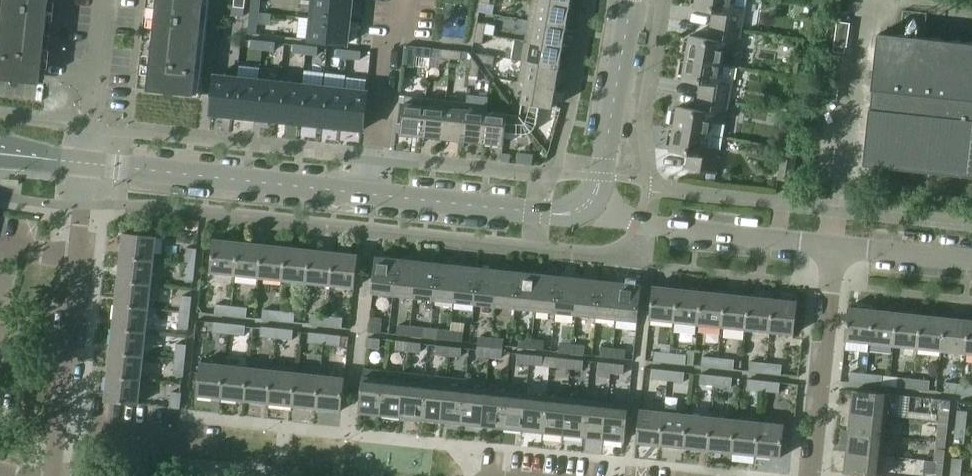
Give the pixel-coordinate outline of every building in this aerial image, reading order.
[(43,83),(52,0),(0,0),(0,79),(43,83)] [(148,89),(201,95),(211,0),(157,0),(148,89)] [(259,11),(260,0),(252,0),(251,10),(259,11)] [(312,17),(350,21),(352,0),(314,0),(312,17)] [(529,20),(567,26),(571,6),(535,0),(533,0),(529,20)] [(691,2),(696,3),(695,8),(713,11),(718,12),(716,25),(712,24),(711,25),(742,30),(747,0),(692,0),(691,2)] [(245,7),(233,6),(232,14),(244,16),(245,7)] [(259,11),(251,10),(250,22),(258,23),(259,11)] [(300,17),(298,37),(310,38),(309,39),(348,43),(350,21),(312,17),(312,18),(300,17)] [(529,20),(526,40),(564,47),(567,26),(529,20)] [(478,21),(476,31),(485,33),(487,23),(478,21)] [(835,43),(847,45),(850,23),(839,22),(835,43)] [(687,53),(687,57),(735,66),(742,30),(711,25),(716,26),(714,39),(690,35),(690,40),(685,39),(683,53),(687,53)] [(485,33),(476,31),(475,41),(483,43),(485,33)] [(873,109),(871,108),(865,164),(971,175),(971,43),(879,33),(873,89),(875,89),(873,109)] [(513,58),(522,60),(560,67),(564,47),(526,40),(516,38),(513,58)] [(251,47),(263,49),(264,41),(252,39),(251,47)] [(276,42),(264,41),(263,49),(275,50),(276,42)] [(306,53),(307,45),(295,44),(294,52),(306,53)] [(318,54),(319,46),(307,45),(306,53),(318,54)] [(432,47),(422,46),(421,55),(431,56),(432,47)] [(337,57),(349,58),(350,50),(338,48),(337,57)] [(441,57),(451,58),(452,50),(442,48),(441,57)] [(362,51),(350,50),(349,58),(361,59),(362,51)] [(452,50),(451,58),(462,59),(463,51),(452,50)] [(485,62),(495,63),(496,54),(478,53),(485,62)] [(472,57),(470,75),(479,76),(480,66),(473,57),(472,57)] [(699,95),(699,96),(729,101),(735,66),(687,57),(686,61),(681,60),(679,74),(684,74),(683,79),(706,83),(704,96),(699,95)] [(519,81),(526,82),(556,87),(560,67),(522,60),(519,81)] [(238,77),(216,75),(212,113),(234,115),(238,77)] [(259,79),(238,77),(234,115),(255,118),(259,79)] [(255,118),(277,120),(281,82),(259,79),(255,118)] [(303,84),(281,82),(277,120),(298,122),(303,84)] [(526,82),(520,114),(532,131),(533,130),(535,128),(536,127),(537,124),(537,123),(541,105),(553,107),(556,87),(526,82)] [(303,84),(298,122),(320,125),(324,86),(303,84)] [(342,127),(346,89),(324,86),(320,125),(342,127)] [(346,89),(342,127),(364,129),(368,91),(346,89)] [(463,140),(484,142),(487,111),(489,96),(468,94),(467,102),(463,140)] [(402,133),(423,135),(427,97),(406,95),(402,133)] [(723,136),(729,101),(699,96),(699,97),(704,97),(702,110),(696,109),(678,106),(677,111),(673,110),(670,123),(675,124),(674,128),(723,136)] [(791,108),(793,97),(786,96),(781,99),(780,106),(791,108)] [(423,135),(443,137),(447,99),(427,97),(423,135)] [(443,137),(463,140),(467,102),(447,99),(443,137)] [(487,111),(484,142),(504,144),(506,132),(523,133),(525,134),(527,133),(529,133),(531,132),(532,131),(520,114),(487,111)] [(723,136),(674,128),(674,131),(669,131),(667,144),(671,145),(671,150),(688,153),(694,154),(692,167),(687,166),(687,168),(717,173),(723,136)] [(124,232),(121,256),(154,260),(157,235),(124,232)] [(211,271),(235,274),(239,241),(214,238),(211,271)] [(235,274),(259,276),(263,243),(239,241),(235,274)] [(259,276),(283,279),(287,246),(263,243),(259,276)] [(283,279),(307,281),(311,249),(287,246),(283,279)] [(187,247),(186,263),(196,264),(197,248),(187,247)] [(307,281),(331,284),(334,251),(311,249),(307,281)] [(334,251),(331,284),(355,287),(359,254),(334,251)] [(121,256),(119,280),(152,283),(154,260),(121,256)] [(373,291),(394,294),(398,258),(377,256),(373,291)] [(394,294),(414,296),(418,260),(398,258),(394,294)] [(434,304),(435,298),(438,263),(418,260),(414,296),(426,297),(426,303),(434,304)] [(196,264),(186,263),(184,279),(194,280),(196,264)] [(435,298),(455,300),(459,265),(438,263),(435,298)] [(455,300),(475,302),(479,267),(459,265),(455,300)] [(475,302),(496,305),(499,269),(479,267),(475,302)] [(496,305),(516,307),(520,271),(499,269),(496,305)] [(516,307),(536,309),(540,273),(520,271),(516,307)] [(536,309),(556,311),(560,276),(540,273),(536,309)] [(556,311),(577,313),(580,278),(560,276),(556,311)] [(577,313),(597,315),(601,280),(580,278),(577,313)] [(119,280),(116,304),(149,307),(152,283),(119,280)] [(597,315),(617,318),(621,282),(601,280),(597,315)] [(621,282),(617,318),(638,320),(642,284),(621,282)] [(650,318),(675,321),(678,288),(654,285),(650,318)] [(675,321),(699,323),(702,290),(678,288),(675,321)] [(699,323),(722,326),(726,293),(702,290),(699,323)] [(722,326),(746,328),(750,295),(726,293),(722,326)] [(182,295),(180,311),(190,312),(192,296),(182,295)] [(746,328),(770,331),(774,298),(750,295),(746,328)] [(774,298),(770,331),(795,334),(798,301),(774,298)] [(215,313),(231,315),(232,305),(216,303),(215,313)] [(116,304),(114,328),(147,331),(149,307),(116,304)] [(232,305),(231,315),(247,316),(248,306),(232,305)] [(846,339),(870,342),(874,309),(849,306),(846,339)] [(263,318),(279,320),(280,310),(264,308),(263,318)] [(870,342),(894,344),(898,311),(874,309),(870,342)] [(280,310),(279,320),(294,322),(296,312),(280,310)] [(190,312),(180,311),(179,327),(189,328),(190,312)] [(894,344),(918,347),(922,314),(898,311),(894,344)] [(311,323),(326,325),(328,315),(312,313),(311,323)] [(918,347),(942,349),(945,317),(922,314),(918,347)] [(328,315),(326,325),(342,327),(343,317),(328,315)] [(942,349),(966,352),(969,319),(945,317),(942,349)] [(213,331),(229,333),(230,323),(214,321),(213,331)] [(369,331),(382,332),(383,323),(370,322),(369,331)] [(230,323),(229,333),(245,334),(246,324),(230,323)] [(397,334),(410,335),(411,326),(398,325),(397,334)] [(261,336),(277,338),(278,328),(262,326),(261,336)] [(411,326),(410,335),(422,336),(430,337),(431,328),(423,327),(411,326)] [(114,328),(111,352),(144,355),(147,331),(114,328)] [(278,328),(277,338),(293,340),(294,330),(278,328)] [(451,339),(452,330),(439,329),(431,328),(430,337),(438,338),(451,339)] [(452,330),(451,339),(463,341),(464,332),(452,330)] [(309,341),(325,343),(326,333),(310,331),(309,341)] [(326,333),(325,343),(340,345),(342,335),(326,333)] [(479,336),(478,345),(491,347),(492,338),(479,336)] [(381,338),(368,337),(367,346),(380,347),(381,338)] [(492,338),(491,347),(503,348),(504,339),(492,338)] [(519,347),(532,348),(533,339),(520,338),(519,347)] [(533,339),(532,348),(544,349),(545,340),(533,339)] [(396,349),(409,350),(409,341),(397,340),(396,349)] [(409,341),(409,350),(421,351),(422,342),(409,341)] [(560,351),(572,352),(573,343),(561,342),(560,351)] [(177,343),(176,358),(186,360),(187,344),(177,343)] [(573,343),(572,352),(585,354),(586,345),(573,343)] [(436,353),(449,354),(450,345),(437,344),(436,353)] [(450,345),(449,354),(461,356),(462,347),(450,345)] [(477,354),(490,356),(491,347),(478,345),(477,354)] [(600,355),(613,357),(614,348),(601,346),(600,355)] [(491,347),(490,356),(502,357),(503,348),(491,347)] [(614,348),(613,357),(625,358),(626,349),(614,348)] [(654,360),(670,362),(671,352),(655,350),(654,360)] [(111,352),(109,375),(142,379),(144,355),(111,352)] [(671,352),(670,362),(686,364),(687,354),(671,352)] [(517,362),(530,363),(531,354),(518,353),(517,362)] [(531,354),(530,363),(542,364),(543,355),(531,354)] [(702,365),(718,367),(719,357),(703,355),(702,365)] [(558,366),(571,367),(572,358),(559,357),(558,366)] [(719,357),(718,367),(734,369),(735,359),(719,357)] [(186,360),(176,358),(174,375),(184,376),(186,360)] [(572,358),(571,367),(583,369),(584,360),(572,358)] [(750,370),(766,372),(767,362),(751,360),(750,370)] [(198,394),(222,397),(226,364),(201,361),(198,394)] [(599,370),(611,372),(612,363),(600,361),(599,370)] [(767,362),(766,372),(782,374),(783,364),(767,362)] [(612,363),(611,372),(624,373),(625,364),(612,363)] [(222,397),(246,399),(250,366),(226,364),(222,397)] [(246,399),(270,402),(274,369),(250,366),(246,399)] [(360,411),(381,413),(386,370),(365,368),(360,411)] [(652,378),(668,380),(670,370),(653,368),(652,378)] [(270,402),(294,405),(297,372),(274,369),(270,402)] [(381,413),(402,416),(406,372),(386,370),(381,413)] [(670,370),(668,380),(684,381),(685,371),(670,370)] [(850,381),(866,383),(867,373),(851,371),(850,381)] [(294,405),(318,407),(321,374),(297,372),(294,405)] [(420,418),(422,418),(426,374),(406,372),(402,416),(408,416),(408,420),(419,421),(420,418)] [(700,383),(716,385),(717,375),(701,373),(700,383)] [(867,373),(866,383),(882,385),(883,375),(867,373)] [(321,374),(318,407),(342,410),(346,377),(321,374)] [(422,418),(442,420),(447,376),(426,374),(422,418)] [(142,379),(109,375),(106,400),(139,403),(142,379)] [(717,375),(716,385),(732,386),(733,376),(717,375)] [(442,420),(462,422),(466,387),(467,379),(447,376),(442,420)] [(898,386),(914,388),(915,378),(899,376),(898,386)] [(748,388),(764,389),(765,380),(749,378),(748,388)] [(915,378),(914,388),(930,390),(931,380),(915,378)] [(765,380),(764,389),(780,391),(781,381),(765,380)] [(946,391),(961,393),(962,383),(947,381),(946,391)] [(961,393),(971,394),(971,384),(962,383),(961,393)] [(462,422),(483,424),(486,389),(466,387),(462,422)] [(483,424),(503,426),(507,391),(486,389),(483,424)] [(854,390),(852,411),(888,415),(898,416),(900,394),(854,390)] [(182,392),(172,391),(170,407),(180,408),(182,392)] [(503,426),(523,429),(527,393),(507,391),(503,426)] [(523,429),(543,431),(547,395),(527,393),(523,429)] [(543,431),(564,433),(568,397),(547,395),(543,431)] [(564,433),(584,435),(588,400),(568,397),(564,433)] [(941,408),(940,420),(949,421),(951,400),(933,398),(932,407),(941,408)] [(584,435),(604,437),(608,402),(588,400),(584,435)] [(608,402),(604,437),(625,440),(629,404),(608,402)] [(637,441),(662,444),(665,411),(641,408),(637,441)] [(958,409),(956,425),(966,426),(968,411),(958,409)] [(662,444),(685,446),(689,413),(665,411),(662,444)] [(852,411),(850,431),(886,435),(888,415),(852,411)] [(685,446),(709,449),(713,416),(689,413),(685,446)] [(709,449),(733,452),(737,419),(713,416),(709,449)] [(733,452),(757,454),(761,421),(737,419),(733,452)] [(949,421),(940,420),(939,432),(948,433),(949,421)] [(761,421),(757,454),(782,457),(785,424),(761,421)] [(966,426),(956,425),(955,441),(965,442),(966,426)] [(850,431),(848,451),(883,454),(886,435),(850,431)] [(937,448),(936,460),(945,461),(946,449),(937,448)] [(883,454),(848,451),(846,472),(881,475),(883,454)] [(953,457),(951,473),(961,474),(962,458),(953,457)] [(936,460),(926,459),(924,471),(934,473),(943,473),(945,461),(936,460)]
